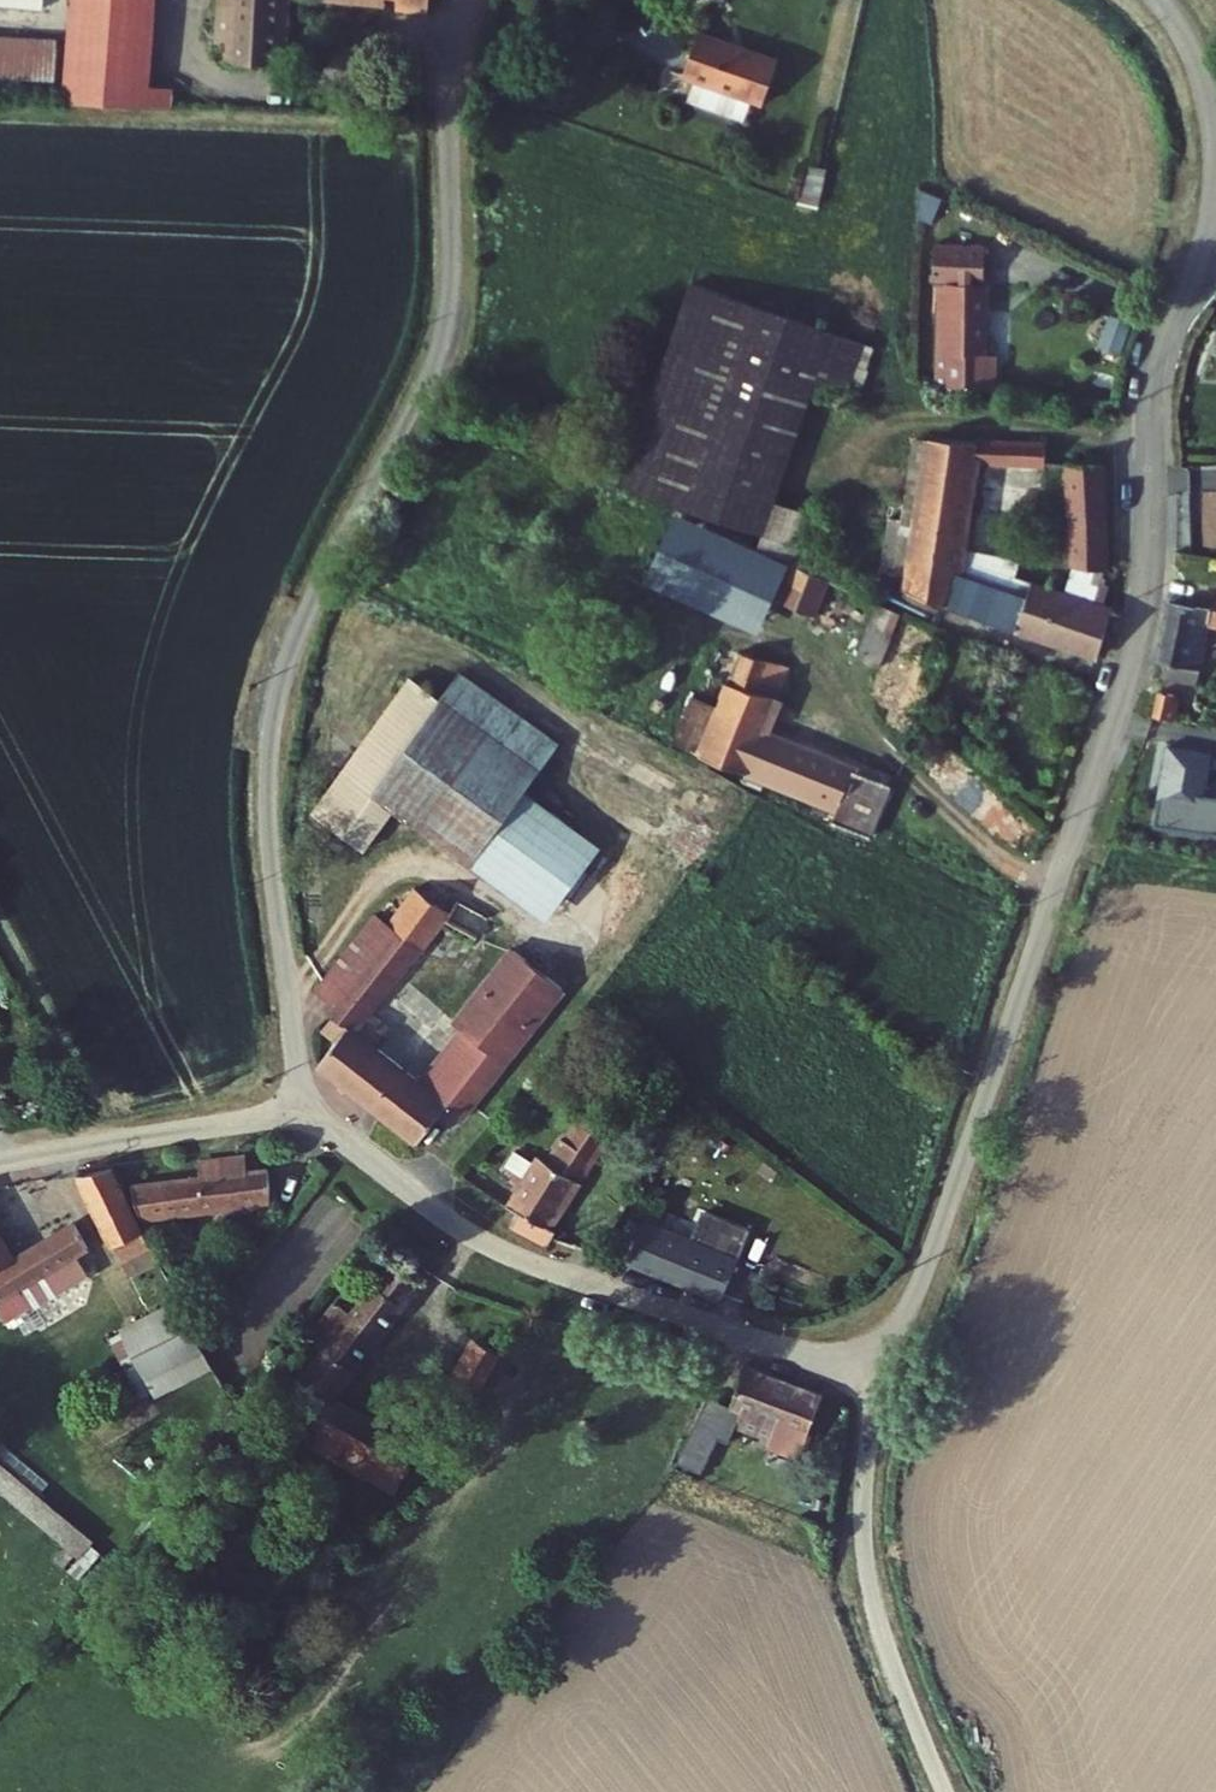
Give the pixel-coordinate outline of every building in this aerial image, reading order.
[(63,105),(147,109),(147,104),(148,85),(152,0),(68,0),(63,105)] [(209,64),(263,69),(269,0),(215,0),(209,64)] [(764,92),(778,46),(695,22),(682,68),(695,72),(690,91),(736,105),(741,85),(754,89),(764,92)] [(51,96),(54,54),(0,50),(0,93),(51,96)] [(164,104),(165,86),(148,85),(147,104),(164,104)] [(749,108),(754,89),(741,85),(736,105),(749,108)] [(818,207),(826,171),(796,165),(788,201),(818,207)] [(979,352),(982,261),(934,259),(933,282),(939,282),(935,386),(996,393),(997,362),(977,361),(977,352),(979,352)] [(675,501),(733,329),(671,309),(613,481),(675,501)] [(733,329),(675,501),(763,531),(775,495),(802,416),(813,383),(821,358),(733,329)] [(821,358),(813,383),(802,416),(829,424),(842,385),(848,367),(821,358)] [(974,459),(1042,462),(1043,443),(929,437),(928,440),(911,438),(898,517),(883,514),(875,568),(900,572),(904,574),(906,576),(908,580),(908,587),(916,595),(1097,658),(1111,607),(1102,604),(1108,585),(1074,575),(1070,588),(1064,586),(1063,591),(1032,581),(1026,596),(957,573),(963,531),(968,529),(964,523),(966,513),(970,511),(967,506),(974,459)] [(1103,463),(1066,462),(1071,566),(1102,568),(1100,525),(1105,525),(1103,463)] [(775,495),(763,531),(758,546),(787,559),(806,508),(775,495)] [(785,562),(675,512),(643,585),(755,636),(785,562)] [(813,616),(827,578),(790,560),(776,603),(813,616)] [(875,668),(901,615),(874,602),(849,654),(875,668)] [(1160,677),(1195,684),(1210,624),(1215,625),(1215,607),(1215,612),(1171,604),(1158,660),(1164,662),(1160,677)] [(834,819),(870,832),(889,783),(766,731),(791,667),(745,648),(722,708),(705,752),(751,771),(754,762),(784,775),(781,785),(838,809),(834,819)] [(524,792),(548,759),(560,743),(464,673),(445,694),(416,674),(310,811),(360,849),(393,806),(471,863),(524,792)] [(1174,720),(1179,694),(1157,690),(1151,716),(1174,720)] [(705,752),(722,708),(697,698),(681,741),(705,752)] [(1170,745),(1159,828),(1215,835),(1215,795),(1208,794),(1214,751),(1170,745)] [(545,918),(598,847),(524,792),(471,863),(545,918)] [(870,832),(834,819),(833,822),(868,835),(870,832)] [(317,1063),(416,1142),(447,1103),(515,1015),(548,974),(510,944),(450,1019),(461,1027),(420,1078),(375,1043),(387,1027),(369,1013),(443,915),(413,896),(391,930),(375,918),(318,994),(332,1004),(327,1012),(333,1017),(322,1032),(333,1040),(317,1063)] [(487,920),(456,902),(446,917),(476,936),(487,920)] [(532,1025),(563,985),(548,974),(515,1015),(532,1025)] [(532,1025),(515,1015),(447,1103),(463,1115),(532,1025)] [(513,1217),(510,1222),(550,1243),(556,1231),(547,1226),(606,1132),(582,1116),(572,1131),(568,1129),(545,1165),(537,1160),(523,1182),(516,1177),(511,1185),(518,1190),(504,1211),(513,1217)] [(243,1167),(242,1159),(224,1161),(229,1201),(270,1196),(266,1164),(243,1167)] [(201,1176),(135,1185),(138,1212),(229,1201),(224,1161),(200,1165),(201,1176)] [(116,1188),(104,1166),(71,1172),(88,1203),(116,1188)] [(116,1188),(88,1203),(111,1247),(115,1244),(137,1233),(139,1232),(116,1188)] [(739,1263),(646,1223),(629,1260),(722,1301),(739,1263)] [(84,1248),(70,1224),(13,1256),(0,1235),(0,1316),(1,1318),(82,1272),(72,1254),(84,1248)] [(145,1247),(137,1233),(115,1244),(123,1259),(145,1247)] [(311,1390),(317,1394),(324,1403),(418,1281),(394,1261),(375,1284),(372,1282),(351,1310),(335,1297),(321,1315),(337,1329),(295,1383),(308,1393),(311,1390)] [(171,1296),(103,1335),(140,1401),(187,1374),(207,1363),(171,1296)] [(495,1353),(472,1340),(439,1399),(461,1411),(495,1353)] [(210,1361),(207,1363),(187,1374),(216,1427),(233,1405),(210,1361)] [(824,1394),(745,1368),(730,1412),(745,1417),(740,1433),(774,1444),(780,1428),(809,1437),(824,1394)] [(311,1390),(308,1393),(295,1383),(291,1388),(320,1409),(324,1403),(317,1394),(311,1390)] [(319,1426),(348,1442),(400,1472),(414,1448),(334,1401),(330,1408),(326,1405),(318,1417),(322,1420),(319,1426)] [(339,1457),(348,1442),(319,1426),(310,1441),(339,1457)] [(400,1472),(348,1442),(339,1457),(391,1488),(400,1472)] [(119,1531),(3,1451),(0,1455),(0,1473),(107,1548),(119,1531)]
